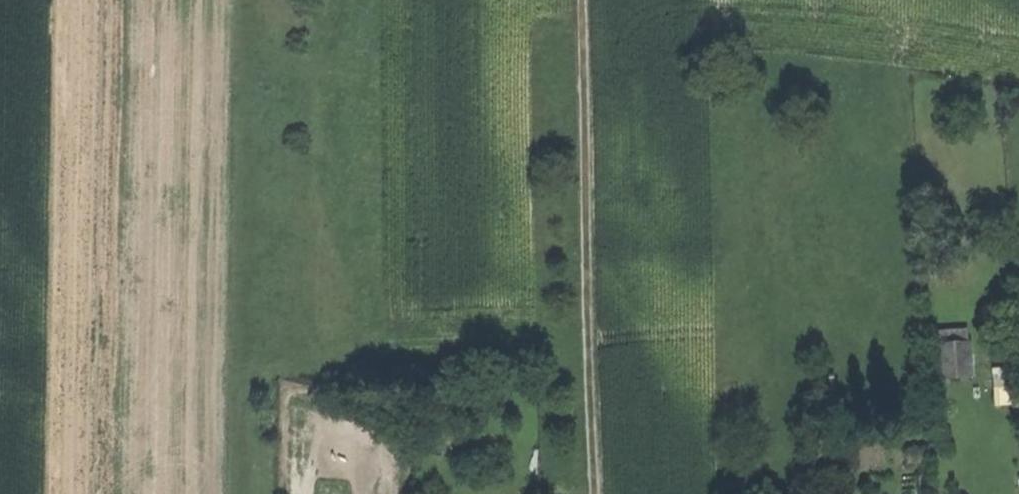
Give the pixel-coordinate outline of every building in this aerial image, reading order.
[(945,378),(974,376),(972,342),(942,344),(945,378)] [(1017,378),(997,381),(999,403),(1018,401),(1018,397),(1017,378)]
